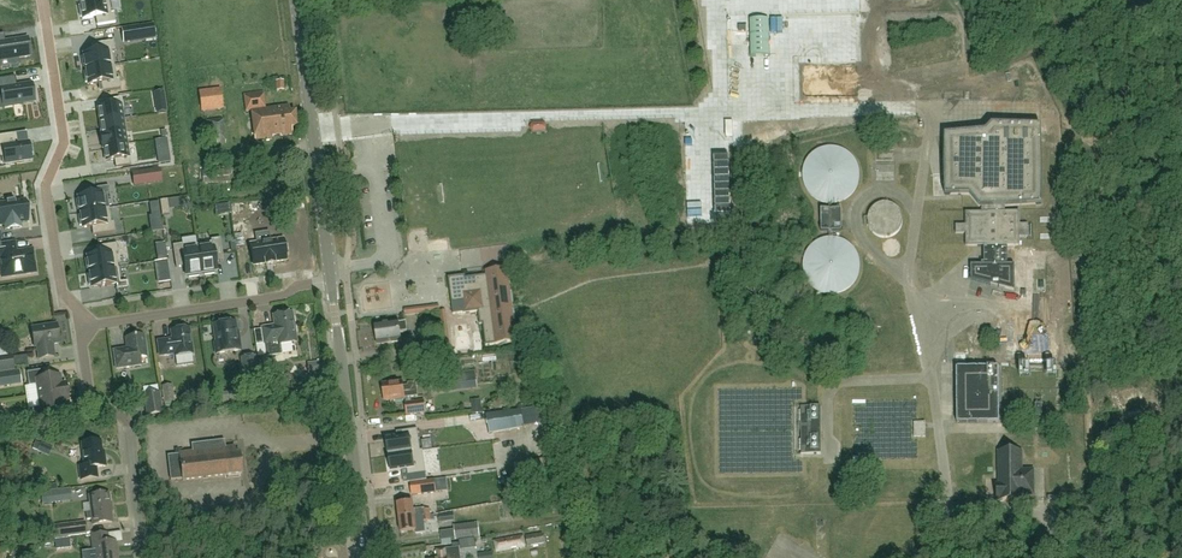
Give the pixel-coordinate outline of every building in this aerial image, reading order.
[(80,4),(81,6),(78,6),(80,17),(82,16),(83,19),(96,17),(97,26),(116,23),(114,13),(111,14),(109,0),(103,0),(80,4)] [(124,42),(155,38),(153,24),(137,27),(122,29),(124,42)] [(19,58),(30,56),(27,38),(5,42),(4,34),(0,34),(0,59),(0,61),(19,58)] [(85,68),(86,70),(114,65),(112,51),(115,51),(114,41),(91,45),(93,53),(83,54),(84,57),(81,57),(83,68),(85,68)] [(117,80),(114,65),(86,70),(86,72),(84,72),(85,83),(88,83),(88,85),(101,83),(102,92),(121,89),(120,79),(117,80)] [(23,103),(35,102),(32,84),(17,86),(15,77),(0,79),(0,109),(4,109),(3,106),(23,103)] [(221,88),(199,91),(201,111),(224,108),(221,88)] [(297,127),(295,111),(290,112),(289,105),(265,108),(263,91),(244,94),(246,111),(251,111),(255,139),(273,137),(273,136),(280,135),(280,136),(293,134),(292,128),(297,127)] [(100,122),(123,118),(120,98),(105,101),(107,108),(98,109),(100,122)] [(512,117),(512,109),(497,110),(497,118),(512,117)] [(101,135),(125,132),(123,118),(100,122),(102,135),(101,135)] [(206,121),(210,145),(226,143),(222,118),(206,121)] [(979,206),(981,206),(1006,206),(1007,206),(1042,204),(1042,163),(1041,126),(992,125),(986,131),(945,134),(944,164),(945,194),(970,195),(979,206)] [(103,149),(127,145),(125,132),(101,135),(103,149)] [(1,154),(1,157),(4,156),(5,164),(32,160),(31,154),(33,154),(32,145),(29,145),(29,143),(18,144),(16,145),(14,135),(17,134),(0,136),(0,154),(1,154)] [(127,145),(103,149),(104,149),(106,161),(115,160),(116,167),(130,165),(127,145)] [(804,167),(803,175),(804,182),(806,189),(811,195),(817,200),(824,202),(831,203),(838,203),(845,200),(851,195),(856,189),(859,183),(860,175),(859,168),(856,161),(852,155),(846,150),(839,147),(831,146),(824,147),(817,150),(811,155),(807,161),(804,167)] [(881,185),(899,184),(898,167),(880,168),(881,185)] [(134,185),(161,181),(159,168),(132,172),(134,185)] [(229,170),(203,171),(203,183),(230,182),(229,170)] [(78,200),(76,200),(77,210),(80,210),(80,213),(109,208),(107,194),(110,193),(109,186),(97,188),(98,194),(78,197),(78,200)] [(0,204),(0,226),(5,225),(6,230),(21,227),(20,223),(28,221),(26,207),(23,208),(22,200),(15,201),(7,202),(7,203),(0,204)] [(168,200),(160,201),(162,215),(170,214),(168,200)] [(901,227),(903,221),(902,216),(900,210),(896,206),(891,203),(886,202),(880,203),(875,205),(871,209),(868,214),(867,220),(868,226),(871,231),(876,235),(881,237),(887,237),(893,236),(898,232),(901,227)] [(81,215),(78,216),(80,226),(82,226),(82,228),(92,227),(93,235),(115,232),(114,222),(111,223),(109,208),(80,213),(81,215)] [(841,231),(841,209),(821,209),(821,231),(841,231)] [(1048,245),(1048,209),(937,210),(937,246),(994,246),(1007,245),(1048,245)] [(859,274),(860,267),(859,259),(857,252),(852,246),(846,241),(840,238),(832,237),(824,238),(817,241),(811,245),(807,251),(804,258),(803,266),(804,273),(806,280),(811,286),(817,290),(823,293),(831,294),(838,293),(845,291),(851,287),(856,281),(859,274)] [(211,242),(197,244),(201,273),(204,273),(204,275),(215,274),(214,271),(217,271),(216,262),(224,260),(220,238),(211,240),(211,242)] [(890,238),(886,251),(897,254),(901,241),(890,238)] [(274,262),(286,260),(285,254),(288,254),(286,245),(284,245),(283,239),(250,244),(253,265),(265,263),(266,266),(275,264),(274,262)] [(1,267),(2,277),(7,277),(36,272),(34,260),(32,250),(29,250),(16,252),(14,243),(0,245),(0,262),(1,267)] [(87,259),(85,259),(86,270),(89,269),(89,272),(118,268),(116,253),(118,253),(117,244),(99,246),(100,254),(87,257),(87,259)] [(182,244),(173,245),(176,267),(184,266),(186,276),(188,275),(189,277),(199,276),(199,274),(201,273),(197,244),(183,246),(182,244)] [(1007,265),(1007,245),(994,246),(994,265),(1007,265)] [(166,253),(158,254),(159,261),(167,260),(166,253)] [(170,282),(167,260),(154,262),(157,284),(170,282)] [(90,275),(87,275),(89,285),(91,285),(92,288),(116,284),(117,290),(129,288),(128,281),(120,282),(118,268),(89,272),(90,275)] [(453,315),(464,314),(478,312),(480,325),(483,324),(486,346),(517,342),(507,269),(487,272),(487,275),(466,278),(466,275),(448,277),(450,287),(452,287),(452,292),(450,292),(453,315)] [(405,315),(440,311),(439,305),(404,310),(405,315)] [(292,313),(273,316),(275,326),(262,328),(264,343),(265,343),(267,356),(281,354),(280,345),(297,342),(292,313)] [(401,341),(400,333),(408,332),(406,321),(399,322),(375,325),(378,345),(401,341)] [(235,322),(214,325),(216,343),(215,343),(216,354),(240,350),(239,338),(237,338),(235,322)] [(53,344),(60,343),(57,324),(32,328),(35,347),(37,346),(39,359),(55,356),(53,344)] [(174,356),(192,353),(189,328),(171,331),(172,339),(158,341),(160,356),(174,354),(174,356)] [(140,358),(147,357),(144,335),(126,338),(127,349),(124,350),(123,349),(114,350),(117,369),(141,365),(140,358)] [(444,340),(445,350),(444,350),(445,358),(452,357),(450,339),(444,340)] [(443,342),(435,343),(437,359),(445,358),(443,342)] [(420,346),(402,348),(403,357),(421,356),(420,346)] [(12,355),(0,357),(0,372),(14,370),(12,355)] [(255,357),(241,359),(245,388),(259,386),(255,357)] [(366,381),(380,379),(377,360),(363,362),(366,381)] [(1026,381),(1033,382),(1034,366),(1026,366),(1026,381)] [(1059,366),(1051,367),(1054,383),(1062,381),(1059,366)] [(998,367),(956,368),(957,423),(999,422),(998,367)] [(39,395),(67,391),(66,383),(61,384),(60,375),(46,377),(45,369),(27,372),(29,385),(37,384),(39,395)] [(22,384),(20,370),(0,373),(0,387),(22,384)] [(403,382),(383,384),(384,401),(395,399),(396,401),(404,400),(404,398),(405,398),(405,397),(418,396),(416,383),(409,384),(409,386),(404,387),(403,382)] [(175,401),(172,384),(161,386),(164,403),(175,401)] [(69,399),(67,391),(39,395),(41,407),(33,408),(35,421),(52,419),(51,411),(65,408),(64,400),(69,399)] [(159,392),(144,394),(148,415),(162,413),(159,392)] [(424,401),(405,403),(407,415),(426,413),(424,401)] [(484,401),(476,403),(480,415),(488,413),(484,401)] [(821,406),(801,407),(801,454),(821,453),(821,430),(821,406)] [(18,421),(19,428),(32,426),(31,419),(18,421)] [(925,436),(925,422),(914,422),(914,436),(925,436)] [(389,456),(423,451),(423,450),(420,451),(417,429),(401,432),(402,438),(387,440),(389,456)] [(82,443),(84,465),(79,466),(81,480),(98,478),(97,467),(106,466),(105,456),(103,457),(101,441),(82,443)] [(182,479),(183,480),(242,473),(240,453),(236,453),(235,447),(179,454),(180,455),(168,456),(171,480),(182,479)] [(406,469),(407,476),(426,474),(423,451),(389,456),(391,471),(406,469)] [(1000,451),(1000,484),(996,484),(996,500),(1000,500),(1000,502),(1021,502),(1021,495),(1033,495),(1033,471),(1021,471),(1021,451),(1000,451)] [(47,492),(49,504),(60,503),(59,491),(47,492)] [(87,520),(92,520),(93,524),(113,522),(109,494),(89,496),(91,512),(86,512),(87,520)] [(414,517),(414,516),(422,515),(421,510),(414,511),(413,502),(397,504),(399,518),(414,517)] [(414,517),(399,518),(400,533),(416,531),(415,524),(424,524),(424,521),(436,521),(436,514),(422,515),(414,516),(414,517)] [(48,538),(54,537),(59,537),(87,533),(85,521),(46,526),(48,538)] [(455,541),(480,538),(478,522),(454,525),(455,541)] [(115,542),(108,543),(107,533),(91,535),(93,550),(96,550),(98,557),(117,557),(115,542)] [(528,546),(544,543),(542,533),(526,536),(528,546)] [(523,536),(495,541),(497,552),(525,546),(523,536)] [(59,537),(54,537),(55,544),(64,550),(68,543),(59,537)] [(438,557),(461,557),(459,548),(437,551),(438,557)]
